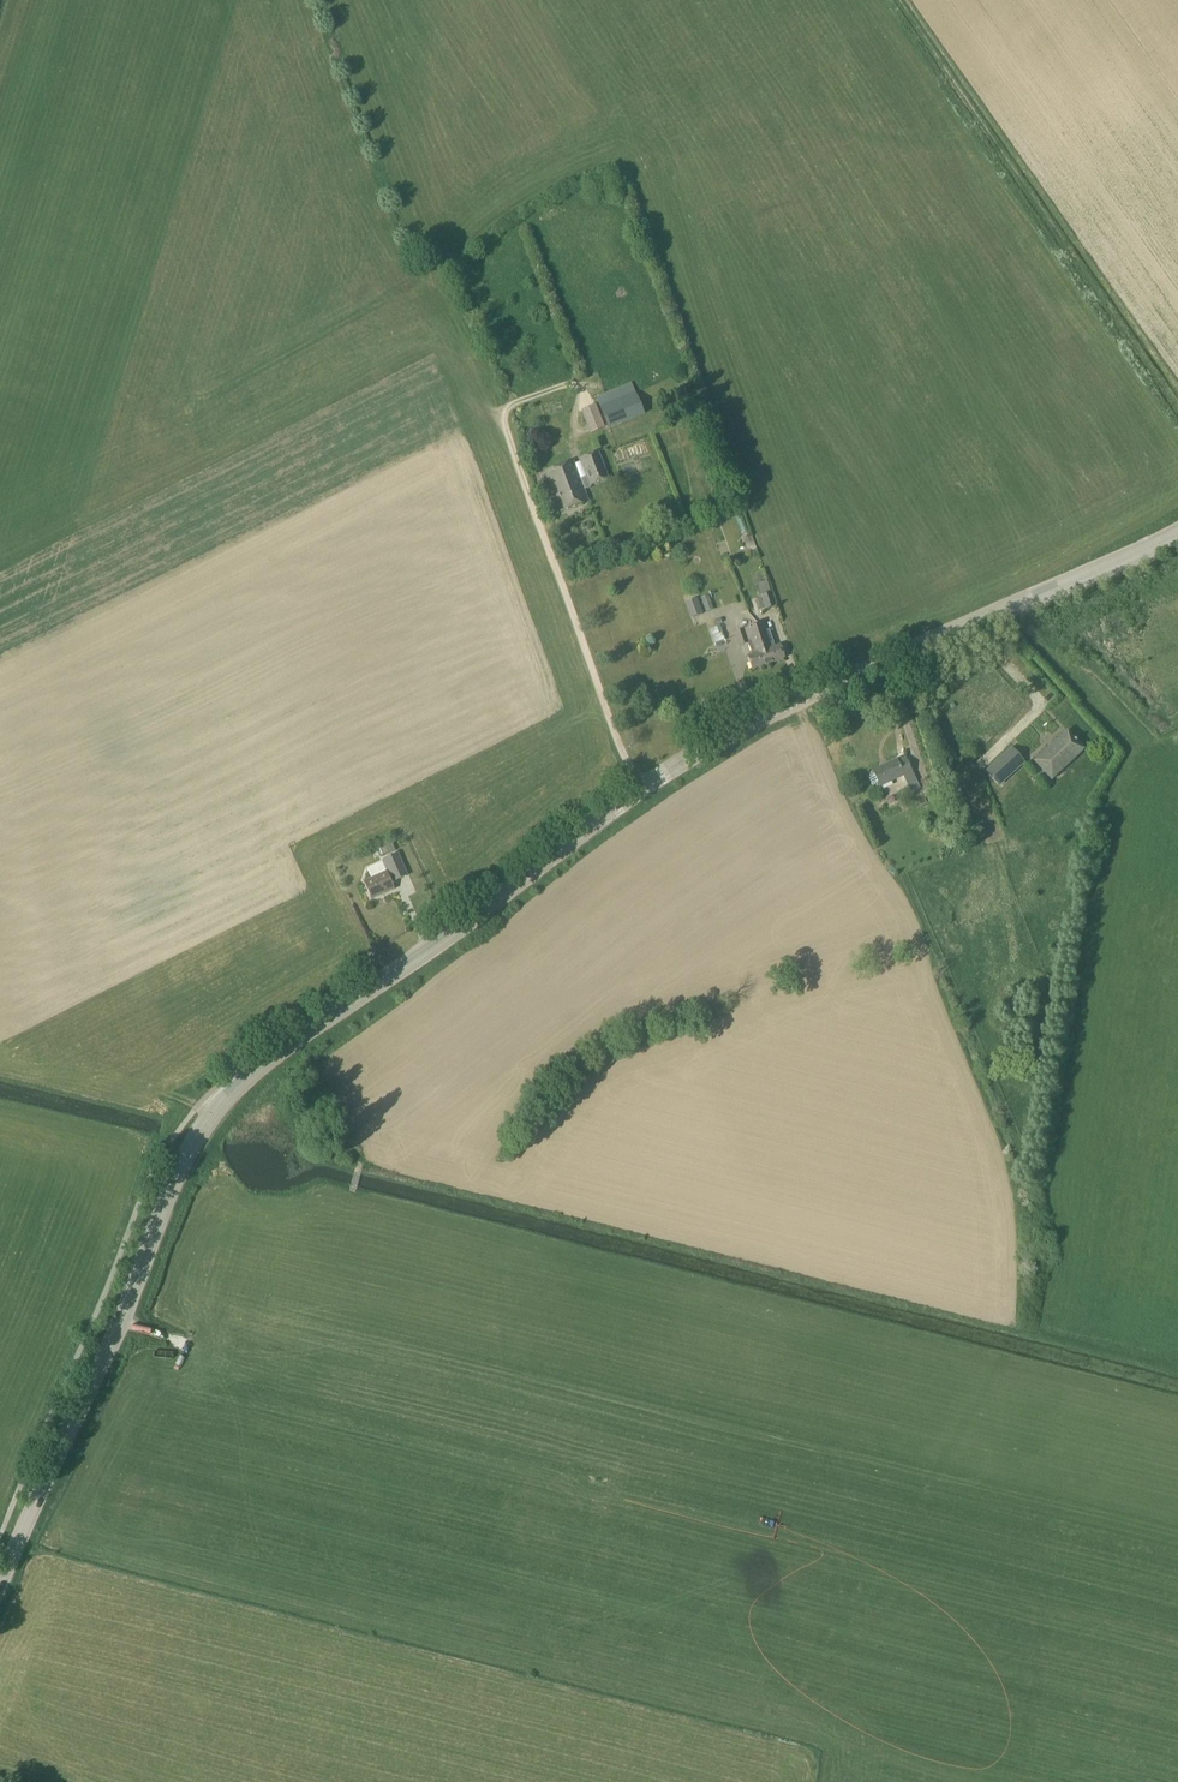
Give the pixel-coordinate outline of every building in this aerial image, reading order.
[(635,386),(595,396),(605,433),(645,423),(635,386)] [(583,411),(589,425),(601,420),(596,406),(583,411)] [(580,459),(581,463),(590,486),(608,479),(598,452),(580,459)] [(590,486),(581,463),(574,465),(573,463),(545,473),(559,513),(588,502),(584,491),(591,488),(590,486)] [(757,549),(752,535),(741,539),(746,553),(757,549)] [(731,545),(723,548),(727,558),(735,554),(731,545)] [(767,581),(766,581),(756,584),(760,596),(770,593),(767,581)] [(770,593),(760,596),(765,610),(775,607),(770,593)] [(685,603),(690,619),(702,615),(697,599),(685,603)] [(753,627),(767,665),(783,659),(779,647),(774,649),(765,623),(753,627)] [(713,629),(717,642),(724,639),(720,626),(713,629)] [(767,665),(753,627),(734,634),(739,646),(748,643),(753,656),(747,658),(752,670),(767,665)] [(1034,761),(1051,780),(1081,752),(1064,734),(1034,761)] [(948,752),(953,762),(961,758),(957,748),(948,752)] [(1022,762),(1011,750),(989,771),(1000,783),(1022,762)] [(868,776),(868,779),(871,784),(873,785),(875,787),(878,785),(879,787),(903,776),(904,779),(910,776),(912,775),(905,759),(897,763),(896,761),(872,772),(869,773),(868,776)] [(910,776),(906,778),(909,785),(916,782),(912,775),(910,776)] [(382,856),(395,851),(392,845),(380,850),(382,856)] [(370,879),(364,882),(371,900),(394,890),(391,883),(393,882),(407,876),(397,854),(384,861),(385,862),(368,869),(372,878),(370,879)]
